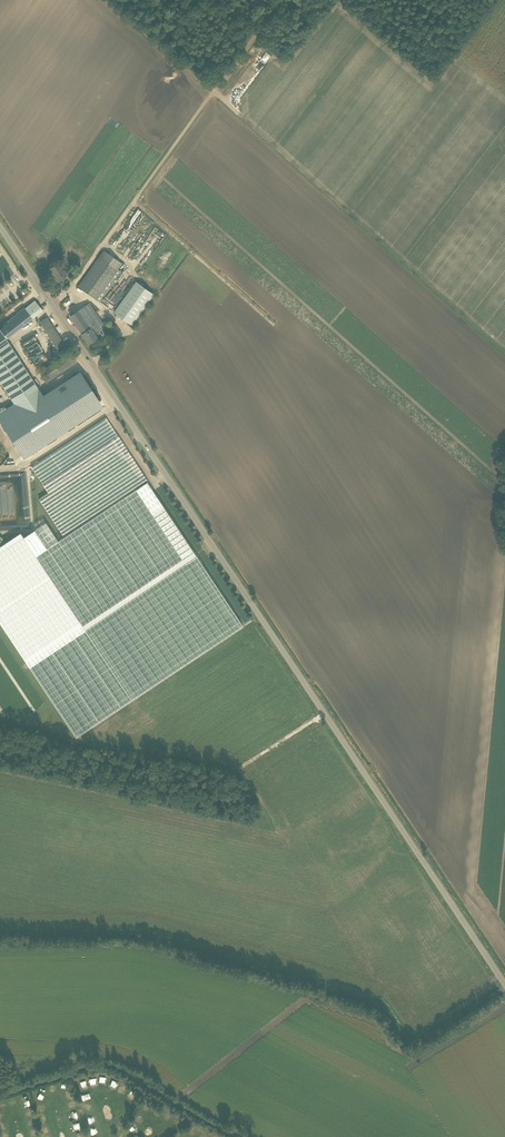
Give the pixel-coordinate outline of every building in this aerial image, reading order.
[(137,208),(128,221),(129,222),(128,224),(132,227),(135,223),(136,224),(136,223),(138,224),(145,214),(137,208)] [(104,250),(100,257),(78,287),(99,301),(120,272),(118,270),(123,264),(104,250)] [(54,276),(58,281),(67,275),(59,263),(50,268),(55,275),(54,276)] [(136,282),(114,312),(132,325),(154,294),(136,282)] [(17,316),(0,330),(7,339),(32,319),(32,318),(35,316),(43,310),(34,300),(25,308),(24,307),(15,314),(17,316)] [(97,327),(103,323),(99,317),(98,317),(89,303),(78,311),(70,316),(82,334),(90,329),(90,328),(95,324),(97,327)] [(39,322),(42,326),(60,354),(68,349),(47,317),(39,322)] [(90,329),(82,334),(88,344),(93,341),(93,342),(103,336),(99,331),(96,333),(94,329),(97,327),(95,324),(90,328),(90,329)] [(7,340),(7,339),(0,330),(0,329),(0,382),(14,404),(38,388),(7,340)] [(38,388),(14,404),(0,413),(0,421),(24,458),(76,424),(73,419),(99,402),(83,377),(58,393),(54,388),(43,395),(38,388)] [(148,480),(106,417),(31,466),(48,493),(39,499),(63,536),(148,480)] [(243,626),(147,482),(58,541),(46,523),(0,553),(0,623),(76,737),(243,626)] [(200,1132),(194,1128),(190,1135),(193,1136),(196,1136),(200,1132)]
